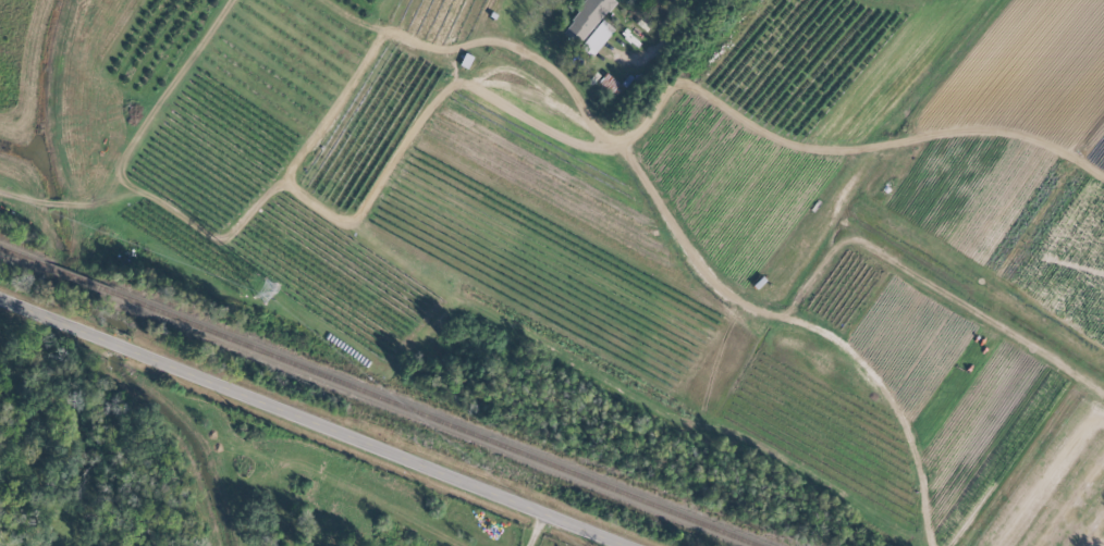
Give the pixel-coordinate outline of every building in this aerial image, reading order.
[(613,0),(585,0),(560,32),(577,46),(614,1),(613,0)]
